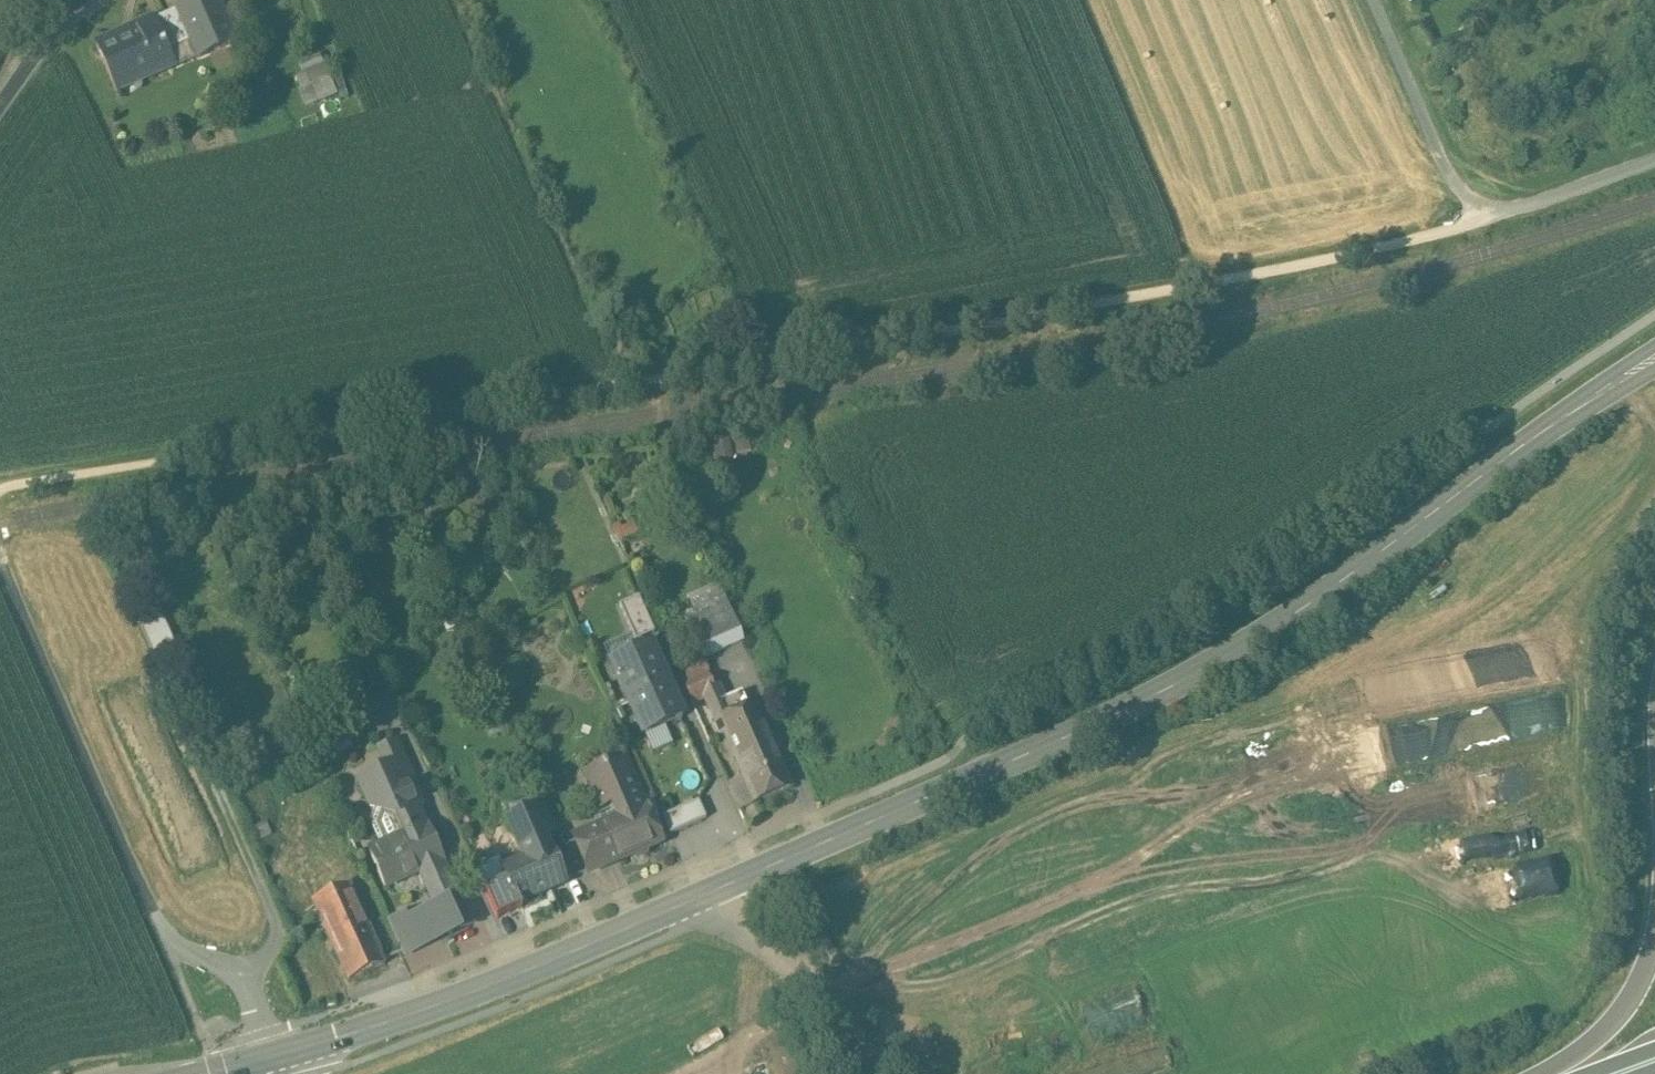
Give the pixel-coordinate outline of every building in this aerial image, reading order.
[(178,10),(179,12),(191,42),(199,60),(234,44),(215,0),(200,0),(178,10)] [(168,53),(191,42),(179,12),(154,22),(154,21),(96,46),(116,93),(174,67),(168,53)] [(618,529),(623,541),(641,533),(635,521),(618,529)] [(636,642),(655,633),(639,598),(620,606),(636,642)] [(725,601),(684,619),(702,659),(743,642),(725,601)] [(158,608),(136,617),(154,660),(177,650),(158,608)] [(650,648),(611,665),(627,701),(666,684),(650,648)] [(510,670),(497,676),(505,693),(518,687),(510,670)] [(666,684),(627,701),(643,737),(682,720),(666,684)] [(744,780),(755,803),(789,787),(753,709),(719,725),(744,780)] [(405,835),(425,826),(419,813),(422,805),(415,802),(404,780),(415,775),(407,758),(359,781),(370,807),(378,810),(398,818),(405,835)] [(603,827),(618,861),(631,856),(637,859),(645,855),(648,849),(661,843),(646,808),(643,810),(621,761),(601,769),(610,791),(608,798),(611,806),(617,821),(603,827)] [(602,810),(611,806),(608,798),(610,791),(601,769),(587,776),(602,810)] [(755,803),(744,780),(731,787),(741,810),(755,803)] [(705,820),(698,803),(663,818),(670,836),(705,820)] [(533,814),(544,837),(555,833),(544,809),(533,814)] [(371,826),(381,847),(405,835),(398,818),(378,810),(371,826)] [(523,861),(549,849),(544,837),(533,814),(507,825),(523,861)] [(420,873),(442,863),(444,862),(427,825),(425,826),(405,835),(381,847),(369,852),(386,888),(420,873)] [(1427,848),(1432,875),(1552,853),(1547,826),(1427,848)] [(603,827),(573,840),(588,874),(618,861),(603,827)] [(508,881),(484,891),(497,920),(522,909),(519,903),(564,884),(549,849),(523,861),(503,869),(508,881)] [(435,908),(438,913),(459,903),(442,863),(420,873),(435,908)] [(347,886),(313,901),(349,981),(383,966),(347,886)] [(435,908),(406,921),(418,948),(447,935),(448,936),(469,927),(459,903),(438,913),(435,908)] [(403,916),(388,923),(403,957),(419,949),(418,948),(406,921),(403,916)]
